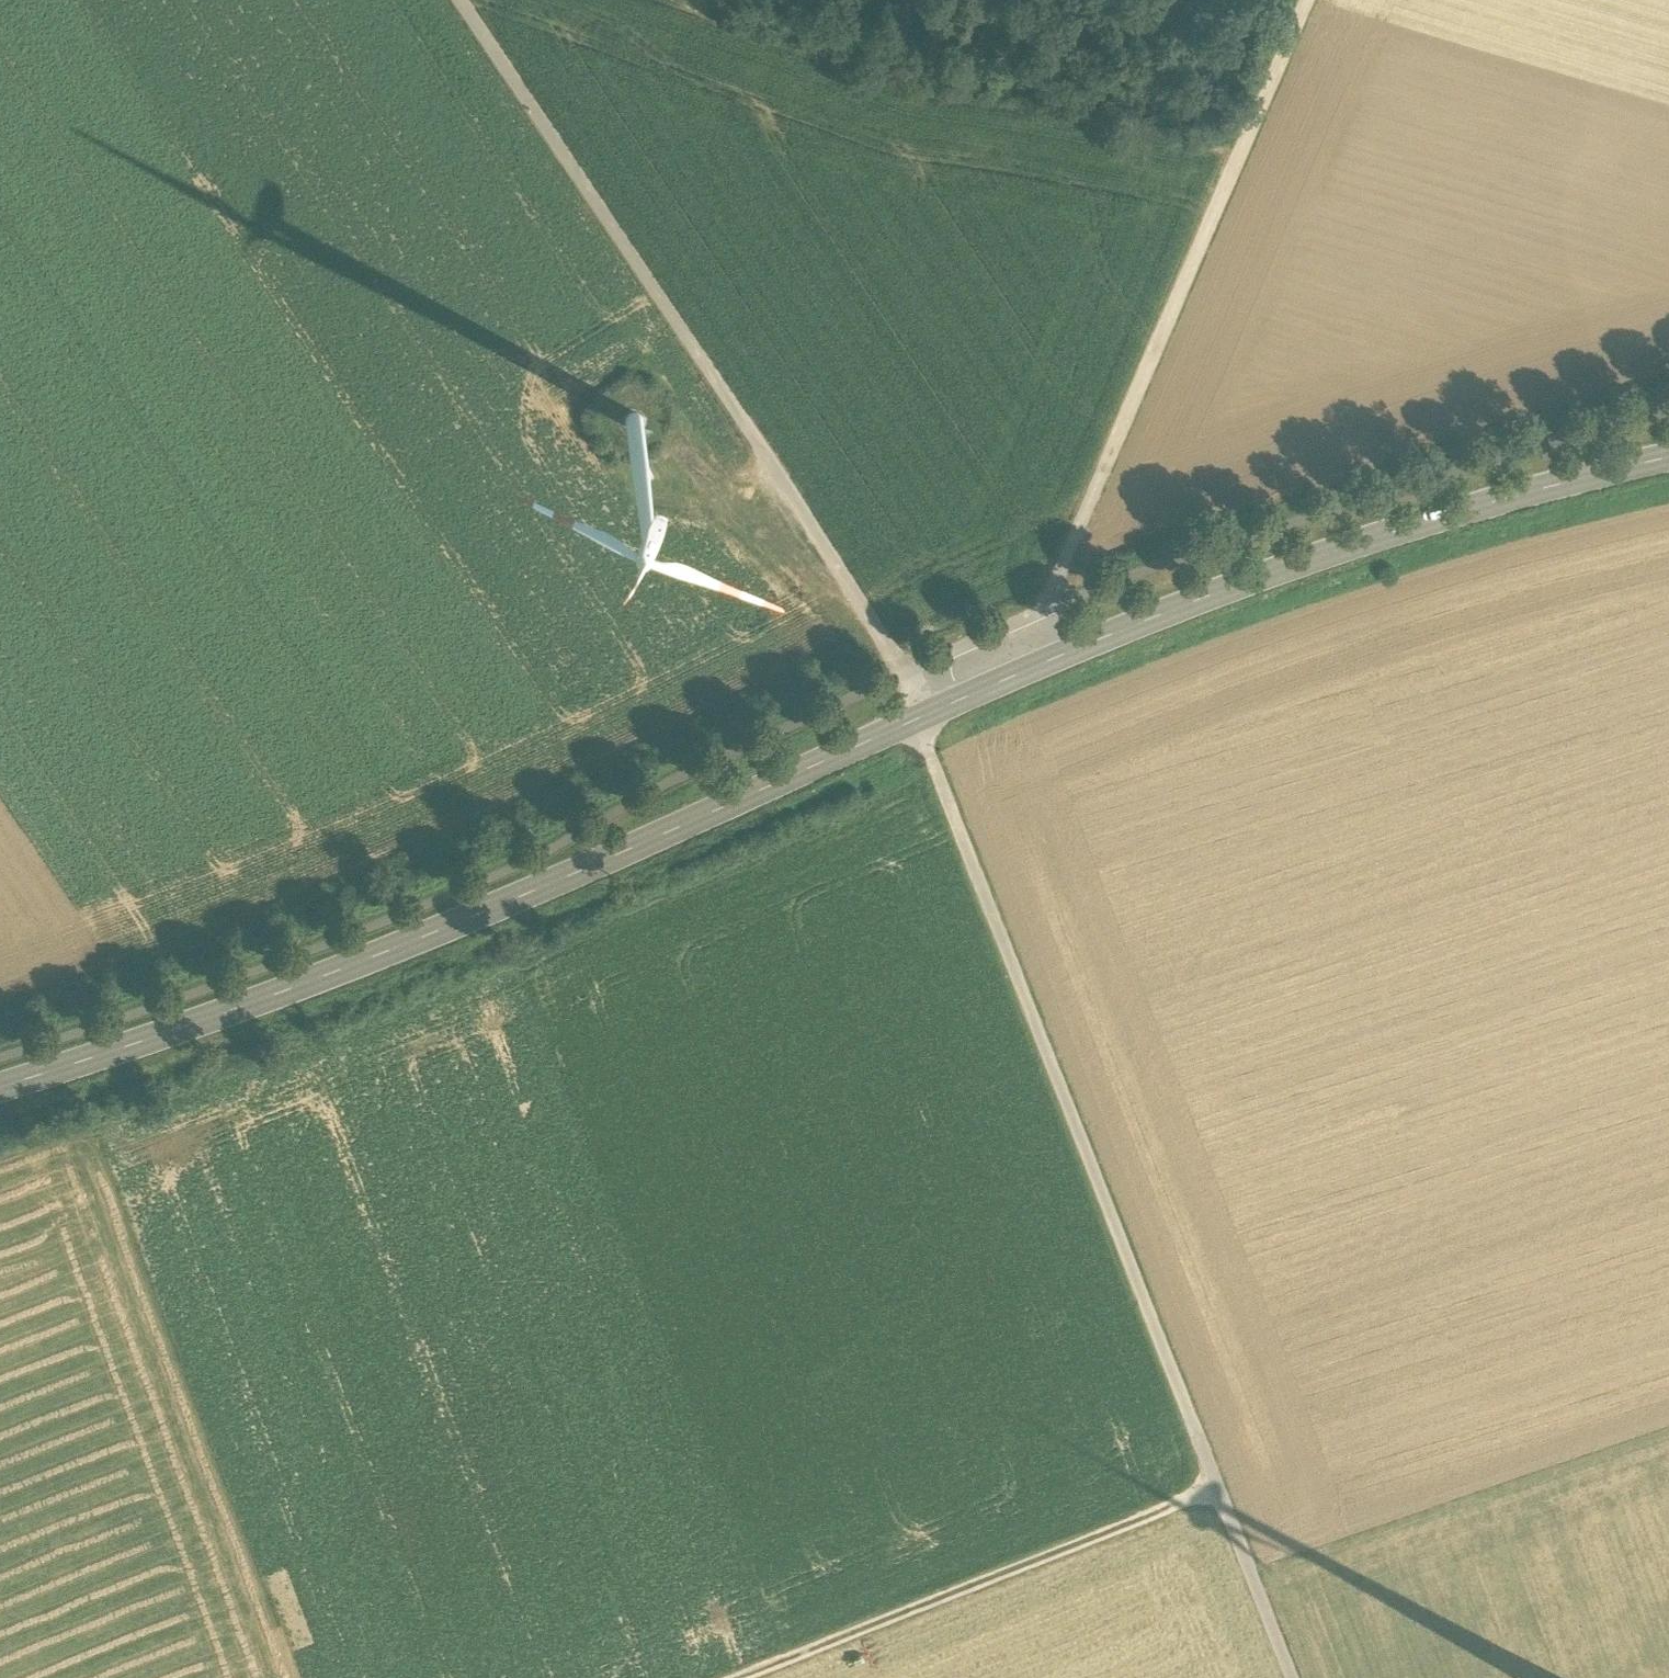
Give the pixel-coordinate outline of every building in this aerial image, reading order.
[(653,475),(648,466),(638,471),(643,480),(653,475)]
